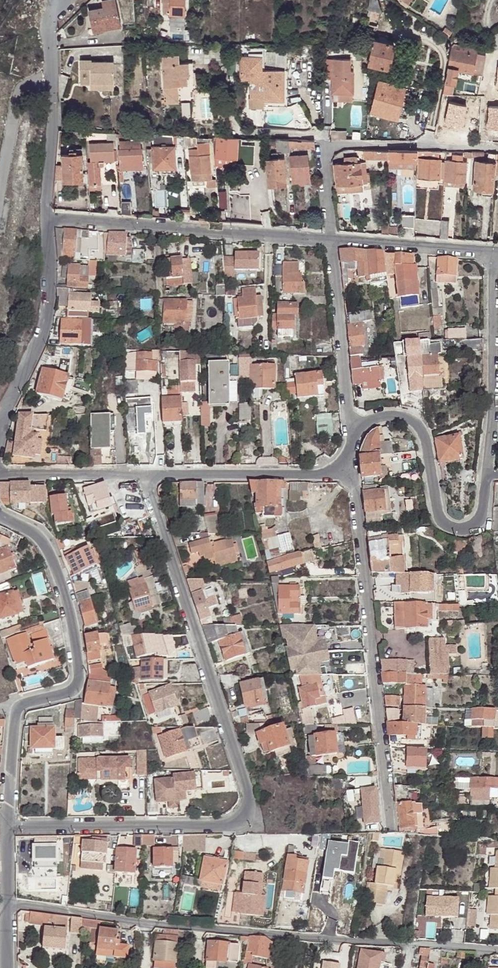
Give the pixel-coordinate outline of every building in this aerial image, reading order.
[(107,29),(107,31),(121,28),(115,0),(102,0),(103,6),(89,10),(93,29),(106,26),(107,29)] [(162,2),(163,2),(164,14),(170,14),(171,39),(184,40),(184,0),(161,0),(162,2)] [(368,9),(370,10),(367,25),(378,27),(381,12),(377,0),(368,0),(368,9)] [(378,34),(377,40),(386,43),(387,36),(378,34)] [(454,36),(453,40),(452,42),(461,43),(461,42),(460,41),(460,39),(459,38),(459,37),(459,36),(458,35),(457,34),(455,35),(454,36)] [(368,41),(365,49),(368,49),(368,52),(370,52),(368,64),(389,69),(395,45),(386,43),(377,40),(374,40),(373,42),(368,41)] [(461,43),(452,42),(443,93),(450,94),(452,94),(453,83),(455,83),(457,70),(482,75),(486,55),(476,53),(477,46),(461,43)] [(395,45),(389,69),(397,70),(403,47),(395,45)] [(189,76),(188,63),(179,63),(178,54),(162,55),(164,99),(174,98),(174,86),(178,85),(186,85),(186,77),(189,77),(189,76)] [(248,79),(250,56),(240,56),(240,79),(248,79)] [(264,57),(250,56),(248,79),(250,79),(250,100),(282,100),(283,70),(264,70),(264,57)] [(350,59),(322,58),(322,80),(331,80),(331,94),(350,94),(352,87),(352,72),(350,72),(350,59)] [(90,83),(113,83),(113,61),(91,61),(91,59),(80,59),(80,83),(90,83)] [(287,71),(283,70),(282,100),(250,100),(250,106),(286,107),(287,71)] [(397,115),(404,88),(379,81),(371,112),(396,119),(397,115)] [(174,98),(164,99),(165,103),(178,102),(178,85),(174,86),(174,98)] [(410,89),(404,88),(397,115),(403,117),(410,89)] [(450,94),(443,93),(440,104),(448,106),(450,94)] [(348,102),(350,94),(331,94),(331,102),(348,102)] [(448,106),(440,104),(434,137),(440,143),(444,143),(446,127),(447,127),(448,119),(447,119),(450,106),(448,106)] [(116,141),(116,133),(108,132),(107,138),(111,138),(111,140),(116,141)] [(174,135),(152,134),(154,168),(162,168),(175,167),(174,135)] [(197,142),(196,136),(187,136),(188,147),(197,146),(197,148),(189,149),(192,181),(205,179),(211,179),(208,141),(197,142)] [(237,138),(218,137),(216,137),(215,157),(236,158),(237,138)] [(119,149),(118,149),(120,170),(143,168),(140,139),(119,141),(119,149)] [(288,148),(287,140),(264,139),(265,148),(268,148),(275,147),(276,151),(280,150),(282,152),(289,151),(288,148)] [(314,148),(313,141),(287,140),(288,148),(314,148)] [(90,162),(87,162),(88,185),(94,185),(95,190),(101,190),(100,166),(101,166),(103,165),(103,164),(103,163),(104,161),(118,160),(117,150),(113,151),(112,142),(89,144),(90,162)] [(388,158),(388,150),(363,149),(363,158),(373,158),(388,158)] [(417,151),(388,150),(388,158),(388,161),(416,161),(417,151)] [(272,158),(265,159),(268,187),(287,185),(284,157),(283,157),(283,154),(282,154),(279,152),(271,153),(272,158)] [(491,190),(492,190),(493,174),(495,153),(488,152),(487,162),(475,161),(473,188),(480,189),(491,190)] [(62,165),(56,165),(55,180),(62,180),(63,182),(84,181),(82,154),(61,154),(62,165)] [(289,157),(292,183),(309,181),(307,155),(289,157)] [(334,165),(336,185),(336,193),(361,190),(363,206),(371,205),(369,188),(361,189),(359,162),(358,158),(343,159),(344,164),(334,165)] [(439,159),(419,158),(418,177),(438,178),(439,159)] [(466,161),(445,160),(444,180),(464,181),(466,161)] [(361,189),(369,188),(369,182),(366,182),(364,162),(359,162),(361,189)] [(414,166),(404,166),(404,175),(414,175),(414,166)] [(216,186),(216,179),(211,179),(205,179),(206,187),(216,186)] [(120,201),(121,214),(131,215),(130,201),(120,201)] [(402,227),(414,227),(414,215),(401,215),(402,227)] [(441,220),(439,237),(447,238),(449,221),(441,220)] [(64,230),(62,260),(74,260),(74,254),(76,231),(64,230)] [(99,233),(89,232),(89,240),(88,250),(98,251),(99,233)] [(125,245),(126,235),(108,233),(107,239),(106,255),(112,255),(111,259),(113,260),(124,261),(124,256),(125,245)] [(132,263),(143,264),(144,251),(133,250),(132,263)] [(385,266),(383,253),(339,250),(340,261),(357,263),(357,270),(358,278),(365,277),(366,283),(376,281),(376,280),(376,275),(385,274),(385,272),(385,266)] [(234,270),(257,271),(258,253),(234,253),(234,270)] [(413,256),(383,253),(385,266),(394,266),(395,272),(398,297),(417,295),(415,270),(410,271),(410,266),(412,266),(413,256)] [(178,259),(178,255),(164,256),(167,285),(196,284),(195,271),(189,271),(188,259),(182,259),(178,259)] [(456,259),(438,257),(437,274),(455,275),(456,259)] [(97,261),(89,261),(89,267),(88,276),(95,276),(97,261)] [(357,263),(340,261),(341,269),(345,269),(357,270),(357,263)] [(293,294),(293,304),(303,304),(304,285),(301,285),(301,278),(299,274),(299,263),(283,263),(283,275),(276,275),(276,293),(293,294)] [(79,278),(80,267),(69,266),(68,277),(67,287),(87,288),(88,279),(79,278)] [(88,276),(89,267),(80,267),(79,278),(88,279),(88,276)] [(455,283),(455,275),(437,274),(436,282),(455,283)] [(224,282),(224,280),(216,281),(216,296),(224,295),(224,282)] [(71,293),(71,290),(65,290),(59,289),(58,306),(67,307),(66,318),(78,319),(78,318),(88,318),(88,313),(99,313),(99,303),(91,303),(91,295),(71,293)] [(237,317),(237,319),(244,319),(245,327),(258,326),(258,317),(264,317),(262,297),(255,297),(254,289),(243,290),(244,298),(236,298),(237,317)] [(181,302),(165,301),(164,323),(175,324),(174,340),(185,340),(186,325),(191,325),(192,303),(187,302),(187,299),(182,299),(181,302)] [(165,301),(157,301),(158,322),(158,323),(164,323),(165,301)] [(297,305),(272,305),(272,330),(278,330),(278,337),(293,337),(293,330),(296,330),(297,305)] [(436,308),(431,309),(432,326),(440,325),(439,315),(437,316),(436,308)] [(361,322),(371,321),(370,311),(345,314),(346,324),(361,322)] [(79,322),(78,319),(66,318),(63,318),(63,321),(61,321),(61,344),(80,345),(81,330),(81,322),(79,322)] [(91,319),(78,319),(79,322),(81,322),(81,330),(91,330),(91,319)] [(364,346),(361,322),(346,324),(349,356),(362,355),(362,347),(364,346)] [(465,329),(448,329),(448,338),(465,338),(465,329)] [(458,352),(483,352),(483,339),(457,339),(458,352)] [(418,340),(404,340),(406,356),(407,356),(409,386),(417,386),(417,391),(423,390),(423,389),(419,340),(418,340)] [(441,354),(440,340),(433,340),(429,340),(422,340),(419,340),(423,389),(427,389),(442,388),(441,378),(438,378),(436,354),(441,354)] [(161,362),(160,350),(152,350),(152,354),(152,361),(157,361),(161,362)] [(49,356),(43,353),(40,360),(45,362),(49,356)] [(152,361),(152,354),(137,353),(137,371),(157,372),(157,361),(152,361)] [(290,379),(288,355),(284,354),(287,395),(295,394),(293,379),(290,379)] [(187,355),(179,355),(181,393),(195,392),(194,361),(188,361),(187,355)] [(123,357),(125,399),(136,398),(135,392),(136,393),(136,380),(131,380),(130,357),(123,357)] [(245,358),(245,370),(251,370),(251,374),(250,391),(254,392),(263,392),(267,391),(267,389),(274,390),(274,361),(262,361),(261,365),(251,365),(251,358),(245,358)] [(350,359),(352,385),(362,384),(362,382),(379,380),(382,380),(381,368),(361,370),(359,358),(350,359)] [(229,362),(209,363),(210,407),(229,406),(229,362)] [(68,376),(43,370),(37,395),(61,401),(62,398),(67,400),(73,380),(67,379),(68,376)] [(157,380),(157,372),(137,371),(137,379),(157,380)] [(320,373),(315,373),(317,395),(323,395),(322,385),(325,385),(323,372),(320,373)] [(317,395),(315,373),(295,375),(297,397),(317,395)] [(164,423),(182,422),(181,393),(170,394),(170,390),(162,390),(164,423)] [(341,420),(340,412),(316,415),(316,422),(341,420)] [(92,465),(102,466),(101,449),(111,448),(108,414),(88,415),(92,465)] [(46,431),(48,415),(20,416),(14,456),(34,459),(34,456),(36,441),(37,437),(29,435),(31,428),(46,431)] [(378,444),(377,428),(373,429),(367,434),(363,440),(360,447),(360,455),(378,453),(378,456),(392,455),(390,442),(378,444)] [(447,438),(435,440),(439,462),(461,458),(458,436),(461,436),(461,431),(446,434),(447,438)] [(360,458),(361,477),(379,476),(378,456),(360,458)] [(475,482),(476,472),(462,472),(462,482),(475,482)] [(30,484),(0,483),(0,502),(1,504),(6,510),(10,503),(38,503),(37,487),(30,487),(30,484)] [(196,483),(179,483),(181,507),(197,508),(196,483)] [(196,483),(197,508),(205,507),(204,483),(196,483)] [(276,483),(249,483),(251,495),(258,495),(257,507),(254,507),(255,514),(263,514),(276,514),(276,507),(276,505),(276,500),(277,499),(275,489),(276,483)] [(300,484),(290,483),(290,493),(299,493),(300,493),(300,484)] [(84,490),(88,507),(109,500),(106,484),(84,490)] [(366,512),(375,511),(385,510),(384,500),(389,500),(387,488),(380,488),(380,485),(363,485),(366,512)] [(53,515),(54,524),(73,523),(72,512),(69,512),(67,496),(50,497),(50,514),(53,515)] [(109,500),(112,507),(114,515),(119,514),(114,499),(109,500)] [(90,514),(112,507),(109,500),(88,507),(90,514)] [(366,512),(366,522),(376,522),(375,511),(366,512)] [(199,517),(201,534),(204,533),(204,528),(217,529),(217,517),(202,517),(203,513),(199,513),(199,517)] [(119,524),(123,537),(134,532),(129,520),(119,524)] [(8,547),(7,546),(10,540),(13,533),(12,533),(0,528),(0,550),(8,547)] [(272,530),(260,532),(260,534),(262,541),(266,540),(277,538),(276,535),(272,530)] [(210,542),(208,534),(204,533),(201,534),(199,534),(199,533),(201,541),(188,545),(191,555),(199,552),(200,557),(203,556),(205,561),(214,558),(216,563),(226,560),(225,556),(236,553),(233,541),(222,541),(214,543),(213,541),(210,542)] [(315,550),(330,547),(327,534),(312,537),(315,550)] [(368,538),(372,573),(402,574),(405,574),(404,557),(390,559),(388,545),(398,544),(397,535),(387,535),(387,534),(382,535),(382,536),(368,538)] [(279,549),(277,538),(266,540),(268,551),(279,549)] [(64,548),(62,544),(61,540),(54,540),(58,550),(64,548)] [(159,553),(155,540),(142,545),(146,557),(159,553)] [(6,572),(16,567),(8,547),(0,550),(0,574),(6,572)] [(68,563),(64,565),(70,579),(99,568),(92,550),(79,554),(78,551),(65,556),(68,563)] [(226,560),(216,563),(216,566),(238,560),(236,553),(225,556),(226,560)] [(300,553),(298,553),(288,557),(290,567),(303,564),(300,553)] [(288,557),(267,563),(269,574),(279,571),(290,567),(288,557)] [(0,574),(0,581),(8,577),(6,572),(0,574)] [(151,607),(149,597),(142,574),(137,576),(139,583),(128,586),(133,604),(128,605),(131,613),(136,612),(137,617),(153,612),(151,607)] [(405,574),(402,574),(404,595),(421,596),(419,575),(405,574)] [(442,575),(432,575),(432,583),(442,582),(442,575)] [(278,577),(270,578),(270,581),(277,614),(283,615),(299,615),(299,588),(278,587),(278,577)] [(204,598),(212,595),(211,589),(204,592),(204,598)] [(85,590),(74,593),(77,604),(79,604),(82,603),(80,595),(86,593),(85,590)] [(196,594),(191,595),(200,621),(211,618),(208,609),(204,598),(202,592),(196,594)] [(18,615),(12,593),(0,596),(0,620),(18,615)] [(88,593),(86,593),(80,595),(82,603),(91,601),(88,593)] [(204,598),(208,609),(216,605),(212,595),(204,598)] [(155,596),(149,597),(151,607),(158,605),(155,596)] [(82,603),(79,604),(84,627),(97,623),(91,601),(82,603)] [(426,604),(406,604),(405,629),(427,630),(426,604)] [(48,623),(61,619),(59,609),(45,614),(48,623)] [(235,626),(244,626),(240,615),(232,618),(235,626)] [(201,626),(213,626),(211,618),(200,621),(201,626)] [(225,626),(232,626),(230,618),(223,620),(225,626)] [(54,652),(66,648),(61,619),(48,623),(45,624),(54,652)] [(120,625),(124,636),(125,636),(130,636),(127,626),(125,626),(124,625),(120,625)] [(220,640),(228,637),(225,626),(213,626),(201,626),(207,644),(219,640),(220,640)] [(245,629),(244,626),(235,626),(232,626),(225,626),(228,637),(238,634),(238,632),(245,629)] [(289,642),(286,626),(280,626),(284,642),(289,642)] [(306,637),(305,626),(291,626),(292,638),(294,639),(306,637)] [(107,651),(104,633),(98,634),(101,651),(107,651)] [(243,633),(238,634),(245,655),(250,654),(243,633)] [(7,640),(15,665),(37,658),(35,651),(36,650),(34,643),(30,645),(26,634),(7,640)] [(101,651),(98,634),(85,637),(88,654),(99,651),(101,651)] [(245,655),(238,634),(228,637),(220,640),(226,661),(245,655)] [(154,636),(133,636),(136,657),(150,654),(149,646),(156,643),(154,636)] [(162,636),(154,636),(156,643),(159,652),(160,657),(168,657),(162,636)] [(175,650),(190,645),(187,636),(170,636),(175,650)] [(308,643),(306,637),(294,639),(296,647),(308,643)] [(312,647),(321,645),(321,638),(311,641),(312,647)] [(429,674),(437,674),(439,674),(439,664),(444,664),(444,656),(445,647),(445,639),(429,639),(429,674)] [(149,646),(150,654),(159,652),(156,643),(149,646)] [(297,676),(313,675),(312,668),(308,648),(308,643),(296,647),(285,649),(291,672),(296,672),(297,676)] [(308,648),(312,668),(329,663),(326,645),(321,645),(312,647),(308,648)] [(458,648),(445,647),(444,656),(457,656),(458,648)] [(101,659),(99,651),(88,654),(86,654),(87,661),(101,659)] [(380,659),(381,673),(406,673),(406,660),(380,659)] [(162,660),(142,660),(141,679),(162,679),(162,660)] [(383,682),(405,683),(406,673),(381,673),(383,682)] [(405,683),(405,686),(421,687),(422,674),(406,673),(405,683)] [(262,681),(258,682),(263,703),(267,703),(262,681)] [(110,686),(89,682),(86,704),(90,706),(96,707),(106,708),(110,686)] [(263,703),(258,682),(240,685),(245,706),(263,703)] [(383,685),(384,695),(391,696),(391,686),(383,685)] [(317,686),(299,690),(300,698),(303,706),(300,706),(300,710),(309,708),(325,704),(324,697),(319,699),(317,686)] [(405,686),(404,706),(424,707),(425,689),(425,687),(421,687),(405,686)] [(150,693),(156,713),(177,707),(171,687),(150,693)] [(425,689),(424,707),(432,708),(433,689),(425,689)] [(150,693),(145,695),(151,714),(156,713),(150,693)] [(385,705),(398,706),(398,696),(391,696),(384,695),(385,705)] [(72,723),(80,723),(82,704),(82,701),(74,701),(74,702),(74,709),(72,723)] [(90,706),(86,704),(82,704),(80,723),(89,723),(90,706)] [(416,724),(422,724),(424,724),(424,707),(404,706),(403,723),(416,724)] [(192,713),(197,727),(211,721),(207,708),(192,713)] [(302,725),(313,725),(309,708),(300,710),(299,710),(302,725)] [(386,708),(386,717),(398,717),(398,708),(386,708)] [(72,728),(72,723),(74,709),(65,710),(65,728),(72,728)] [(471,709),(470,720),(481,720),(481,728),(490,728),(492,728),(492,721),(490,721),(490,709),(471,709)] [(387,722),(388,735),(415,736),(416,724),(403,723),(398,723),(387,722)] [(260,734),(258,725),(251,724),(246,724),(251,737),(257,735),(260,734)] [(269,731),(268,724),(258,725),(260,734),(269,731)] [(388,735),(389,741),(420,743),(422,724),(416,724),(415,736),(388,735)] [(37,730),(31,730),(31,748),(28,747),(27,754),(51,755),(51,749),(63,750),(64,740),(54,739),(55,729),(53,729),(53,725),(38,725),(37,730)] [(315,733),(315,725),(313,725),(302,725),(302,733),(315,733)] [(325,735),(334,734),(336,734),(336,725),(324,725),(325,735)] [(102,737),(102,729),(102,726),(78,727),(78,738),(82,738),(102,737)] [(285,726),(282,727),(289,748),(290,750),(297,748),(291,729),(287,730),(285,726)] [(282,727),(269,731),(260,734),(257,735),(260,745),(268,744),(270,747),(271,752),(279,751),(289,748),(282,727)] [(481,728),(476,727),(476,751),(489,751),(490,728),(481,728)] [(203,745),(217,741),(214,730),(200,734),(203,745)] [(183,731),(178,732),(185,753),(190,751),(183,731)] [(185,753),(178,732),(159,739),(166,759),(185,753)] [(312,751),(313,756),(336,754),(334,734),(325,735),(309,737),(310,752),(312,751)] [(268,744),(260,745),(263,754),(268,751),(267,748),(270,747),(268,744)] [(289,748),(279,751),(281,758),(291,755),(290,750),(289,748)] [(391,765),(399,766),(406,766),(407,748),(390,748),(391,765)] [(407,748),(406,766),(424,767),(425,749),(407,748)] [(187,756),(195,771),(199,771),(197,766),(200,766),(193,753),(187,756)] [(79,781),(96,781),(96,762),(97,760),(79,759),(79,781)] [(96,762),(96,781),(130,782),(130,761),(97,760),(96,762)] [(305,766),(306,777),(324,777),(323,766),(305,766)] [(223,786),(223,770),(204,771),(204,787),(223,786)] [(197,791),(195,774),(173,775),(174,778),(155,780),(157,803),(170,802),(181,801),(186,800),(186,792),(197,791)] [(470,777),(469,787),(488,788),(497,789),(497,779),(470,777)] [(376,787),(361,788),(363,823),(378,822),(376,787)] [(488,788),(469,787),(469,797),(488,798),(488,788)] [(358,790),(347,790),(348,801),(359,800),(358,790)] [(410,801),(397,803),(400,828),(412,827),(411,822),(411,802),(410,801)] [(179,841),(178,834),(161,835),(161,838),(154,838),(154,845),(161,845),(160,849),(173,849),(179,849),(179,841)] [(109,847),(117,848),(119,835),(111,836),(110,844),(109,847)] [(154,835),(142,836),(142,846),(144,846),(153,846),(154,849),(160,849),(161,845),(154,845),(154,838),(161,838),(161,835),(154,835)] [(182,850),(201,850),(202,844),(204,844),(204,835),(182,835),(183,841),(182,850)] [(63,845),(72,845),(74,836),(56,836),(57,839),(57,842),(56,846),(63,845)] [(15,837),(16,847),(33,846),(33,842),(34,839),(34,837),(15,837)] [(107,841),(103,840),(93,840),(93,842),(84,841),(82,840),(81,853),(105,856),(107,843),(107,841)] [(33,842),(33,846),(34,862),(56,862),(56,852),(56,846),(57,842),(33,842)] [(62,863),(70,864),(72,845),(63,845),(62,863)] [(141,851),(117,848),(115,871),(138,873),(141,851)] [(396,869),(400,870),(404,851),(385,848),(381,866),(377,865),(374,882),(367,881),(363,901),(381,904),(385,885),(393,886),(395,875),(396,869)] [(173,868),(173,849),(160,849),(154,849),(154,868),(173,868)] [(495,849),(494,868),(489,867),(488,887),(495,888),(497,888),(497,850),(495,849)] [(233,850),(232,857),(242,858),(243,852),(233,850)] [(105,856),(81,853),(81,860),(105,862),(105,856)] [(292,857),(288,856),(286,872),(304,875),(306,862),(295,861),(296,857),(292,857)] [(227,863),(205,859),(201,881),(223,885),(227,863)] [(239,915),(257,917),(260,897),(262,886),(263,875),(245,872),(242,894),(234,893),(232,912),(240,913),(239,915)] [(286,872),(284,881),(302,884),(304,875),(286,872)] [(284,881),(283,890),(284,890),(301,893),(302,884),(284,881)] [(495,888),(494,896),(487,895),(486,914),(491,914),(490,929),(497,930),(497,888),(495,888)] [(301,893),(284,890),(283,897),(300,900),(301,893)] [(426,897),(425,916),(457,917),(458,898),(426,897)] [(476,908),(467,907),(466,924),(475,925),(476,908)] [(55,915),(30,912),(28,923),(44,925),(44,928),(53,929),(55,915)] [(81,919),(71,917),(70,926),(78,926),(77,929),(81,930),(81,919)] [(99,920),(81,919),(81,930),(81,932),(89,933),(88,941),(96,942),(98,928),(99,920)] [(70,935),(81,936),(81,932),(81,930),(77,929),(78,926),(70,926),(70,935)] [(53,929),(44,928),(42,948),(64,950),(65,930),(53,929)] [(117,931),(98,928),(96,942),(95,951),(113,954),(113,956),(126,958),(127,946),(118,944),(119,933),(116,932),(117,931)] [(176,936),(166,935),(165,936),(154,935),(154,941),(155,941),(153,960),(163,961),(162,967),(163,967),(173,967),(176,936)] [(270,942),(264,937),(249,935),(249,937),(247,943),(246,951),(252,953),(252,956),(267,959),(270,942)] [(209,941),(207,960),(217,960),(228,962),(230,943),(209,941)] [(239,944),(230,943),(228,962),(237,963),(239,944)] [(352,967),(384,967),(385,963),(388,963),(390,954),(361,950),(359,958),(354,957),(352,967)] [(246,951),(243,963),(248,964),(250,964),(252,956),(252,953),(246,951)] [(427,955),(420,954),(418,967),(434,967),(427,967),(428,955),(427,955)] [(163,961),(153,960),(152,967),(162,967),(163,961)] [(207,960),(206,967),(216,967),(217,960),(207,960)]
